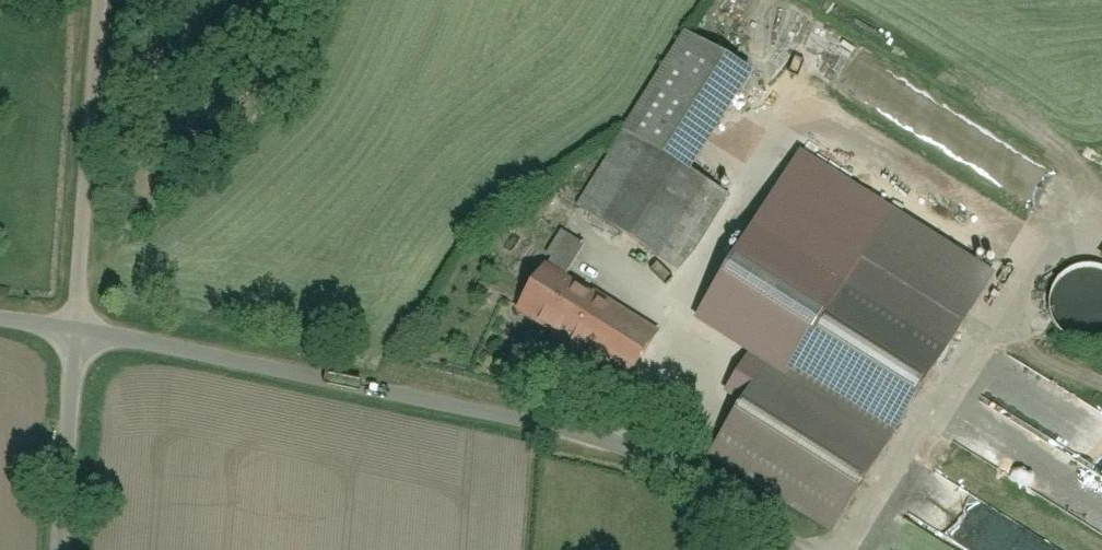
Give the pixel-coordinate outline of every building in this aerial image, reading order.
[(759,87),(693,45),(580,212),(682,280),(667,300),(746,364),(775,329),(816,258),(698,184),(759,87)] [(534,281),(547,290),(524,324),(627,392),(649,359),(565,302),(595,257),(564,236),(534,281)] [(827,288),(775,369),(892,444),(944,363),(827,288)] [(775,369),(726,445),(844,520),(892,444),(775,369)]
